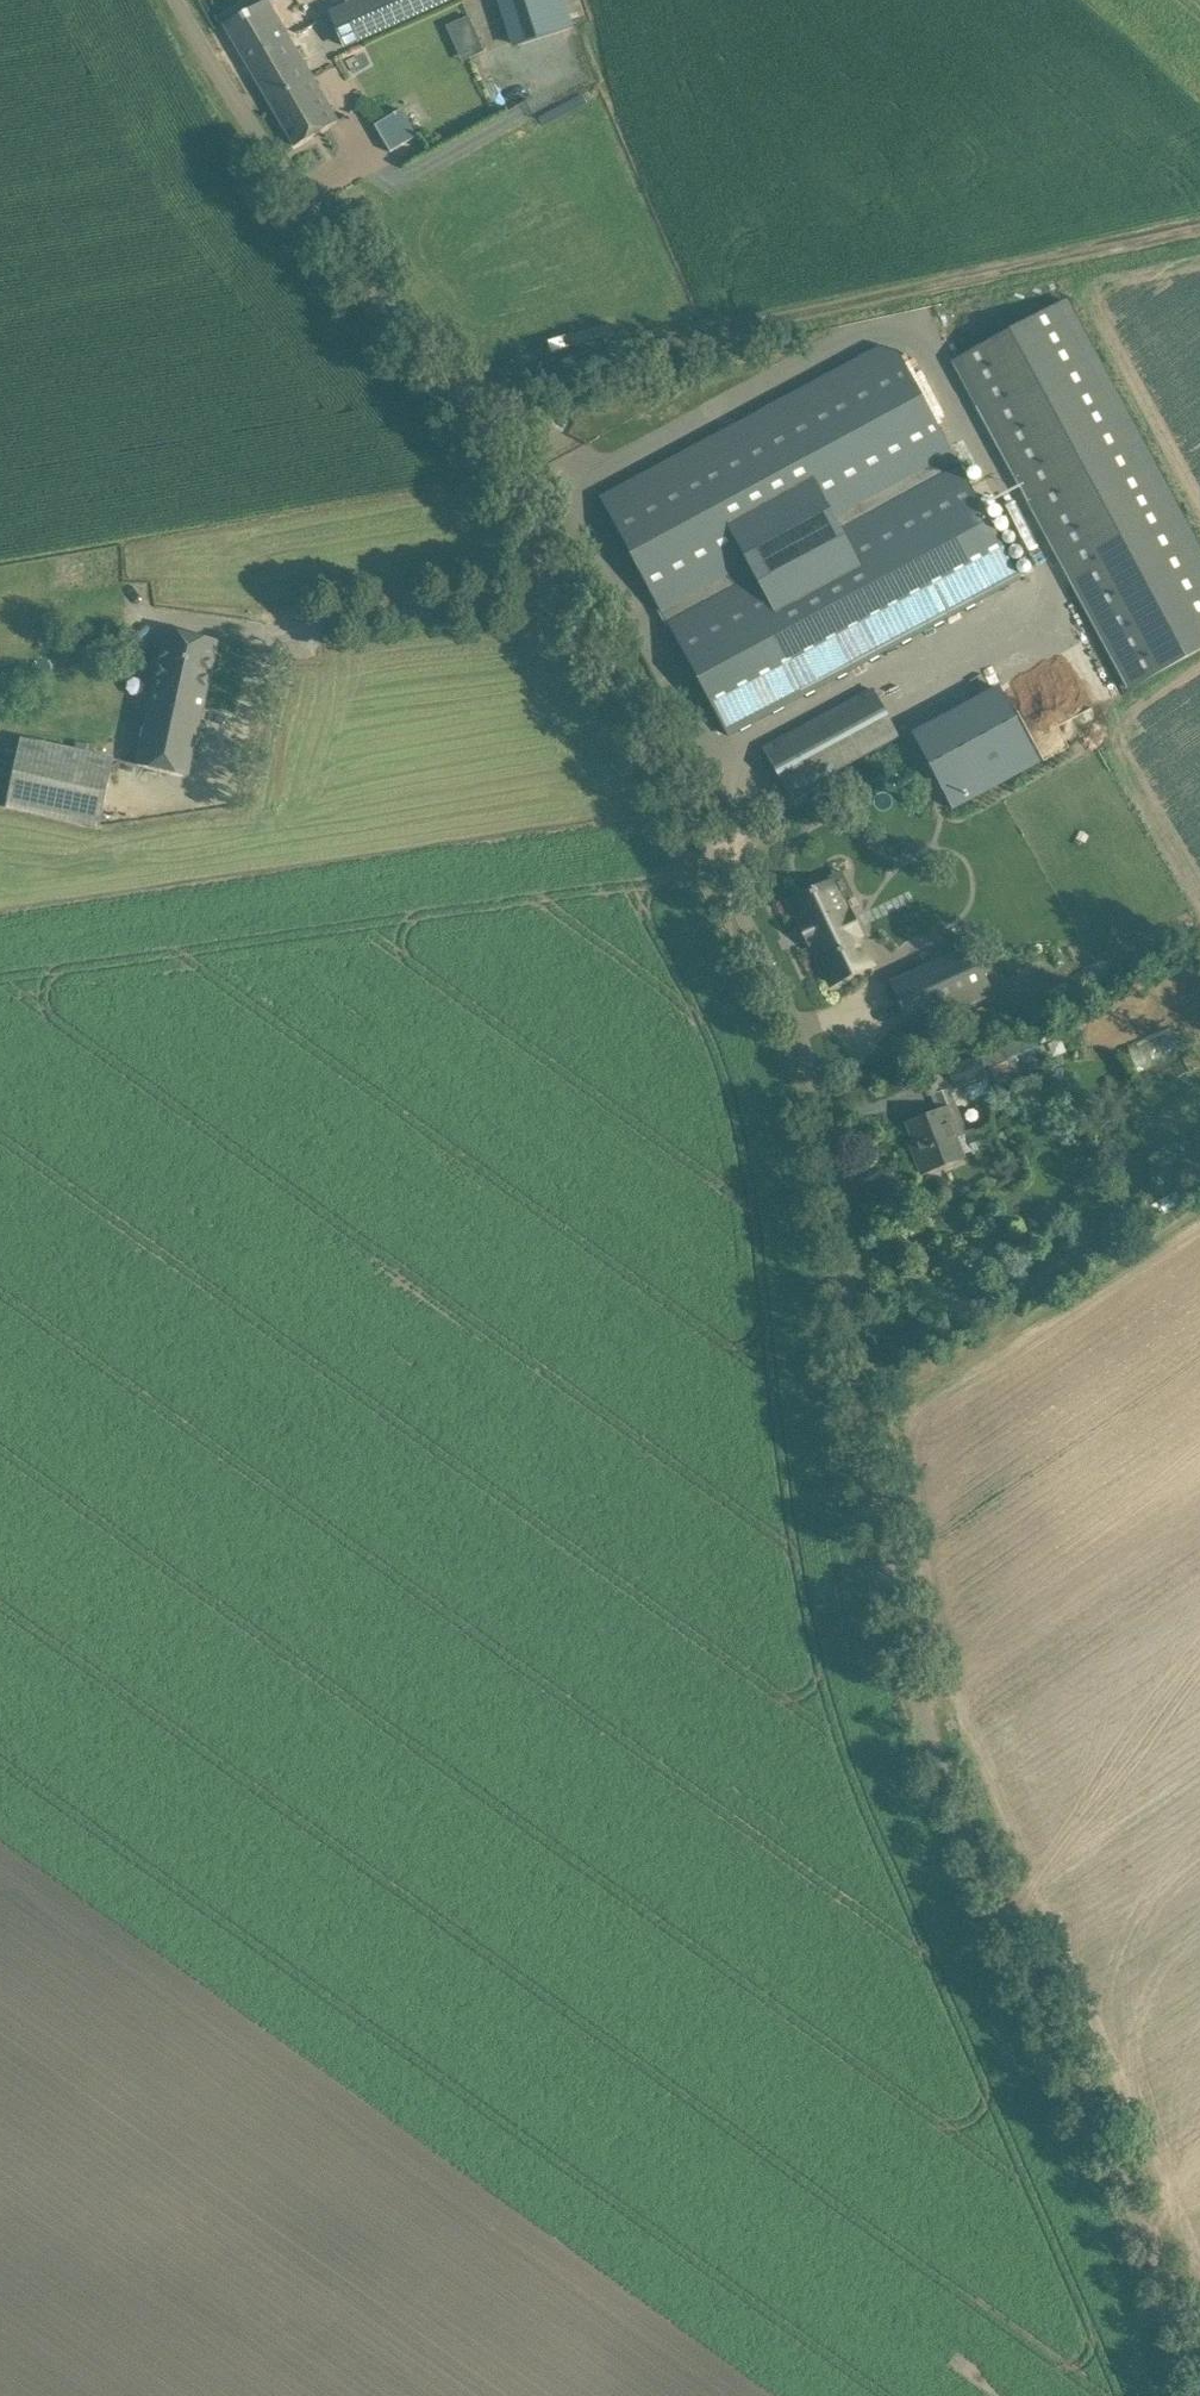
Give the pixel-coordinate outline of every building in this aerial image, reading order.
[(339,10),(335,12),(349,44),(449,0),(354,0),(355,3),(339,10)] [(519,46),(573,28),(570,20),(585,15),(580,0),(504,0),(519,46)] [(261,86),(303,61),(268,1),(225,26),(261,86)] [(465,60),(488,51),(473,15),(450,25),(465,60)] [(296,146),(338,121),(303,61),(261,86),(296,146)] [(407,108),(378,124),(394,152),(422,137),(407,108)] [(1128,690),(1199,652),(1199,548),(1067,299),(952,363),(1128,690)] [(892,341),(601,497),(729,735),(1020,579),(892,341)] [(217,641),(194,636),(169,631),(161,665),(156,690),(139,764),(187,775),(217,641)] [(962,802),(1038,763),(994,676),(918,716),(962,802)] [(874,690),(856,699),(850,686),(757,734),(789,793),(810,782),(899,736),(874,690)] [(878,774),(920,752),(909,731),(867,753),(878,774)] [(100,828),(115,757),(23,736),(7,807),(100,828)] [(826,885),(793,901),(804,923),(801,924),(810,943),(812,942),(823,963),(825,962),(835,983),(868,967),(854,937),(860,934),(850,914),(845,916),(838,903),(829,884),(826,885)] [(908,1028),(925,1020),(992,991),(972,947),(889,984),(904,1017),(908,1028)] [(1129,1043),(1137,1068),(1179,1055),(1171,1029),(1129,1043)] [(956,1088),(986,1076),(1010,1065),(1017,1079),(1048,1065),(1033,1033),(947,1066),(956,1088)] [(956,1107),(953,1099),(948,1088),(924,1098),(928,1109),(917,1115),(917,1114),(915,1115),(915,1116),(902,1121),(924,1175),(967,1158),(959,1138),(967,1135),(956,1107)]
